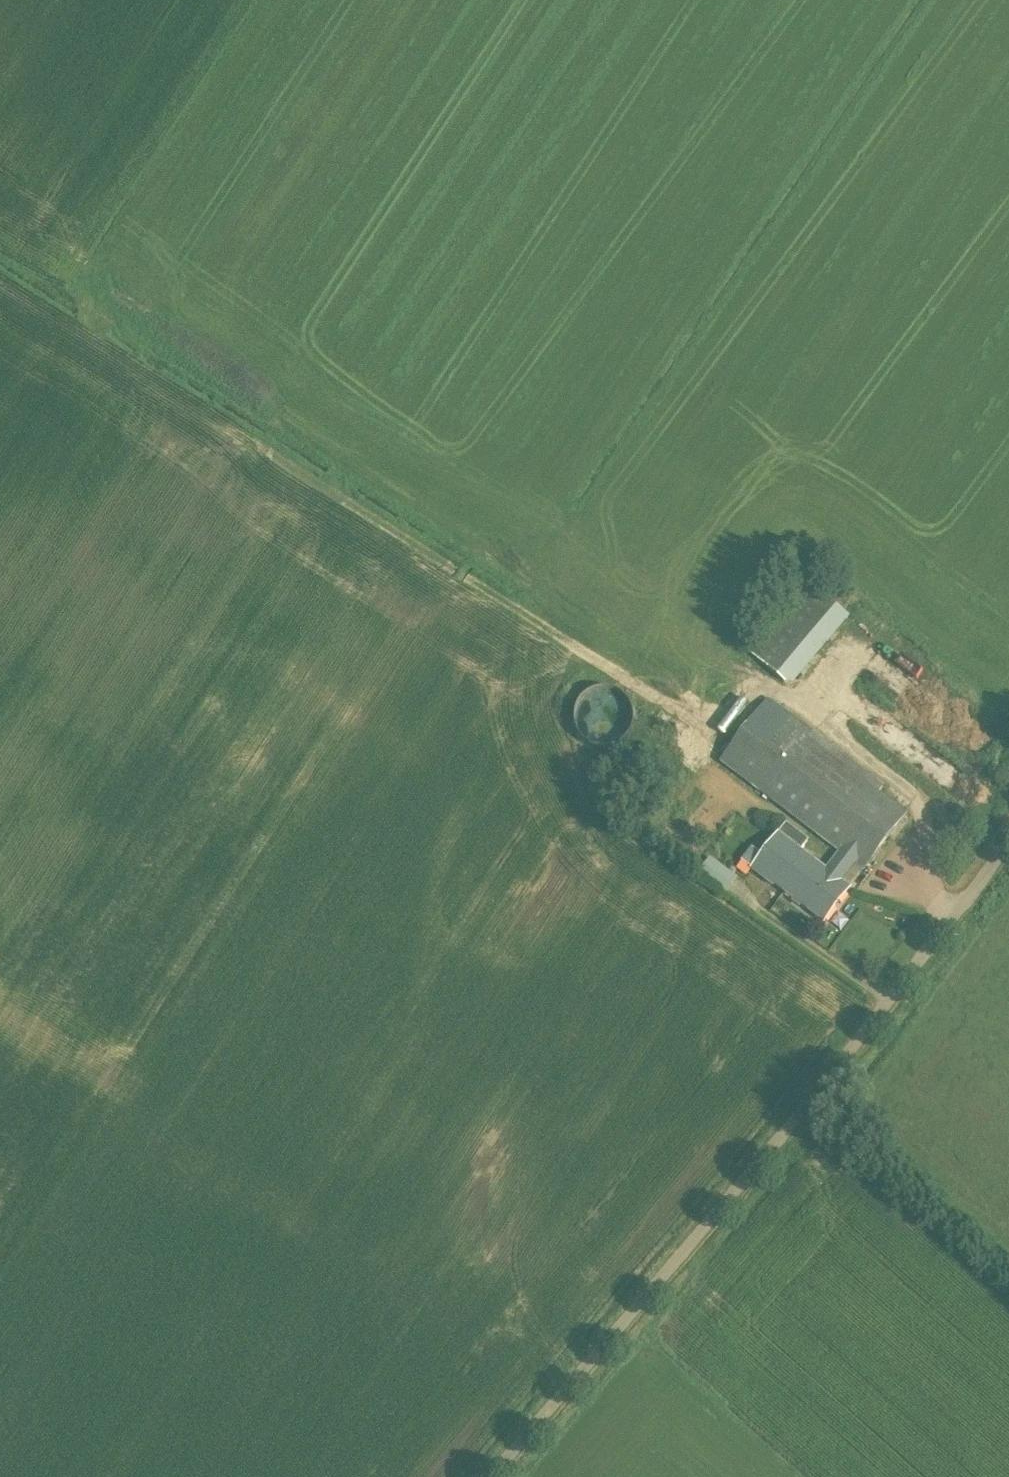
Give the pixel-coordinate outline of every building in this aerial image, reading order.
[(789,679),(851,613),(815,580),(753,645),(789,679)] [(888,680),(901,662),(882,649),(870,667),(888,680)] [(608,691),(603,691),(598,692),(593,693),(589,695),(585,698),(582,702),(579,706),(577,710),(576,715),(576,720),(576,725),(577,729),(579,734),(582,738),(585,742),(589,744),(593,747),(598,748),(603,749),(608,749),(613,748),(617,746),(622,744),(625,740),(629,737),(631,732),(633,728),(634,723),(634,718),(633,713),(631,708),(629,704),(626,700),(622,696),(617,694),(613,692),(608,691)] [(811,859),(786,892),(824,921),(850,888),(842,883),(857,863),(864,869),(906,813),(879,793),(884,786),(770,700),(723,761),(841,851),(826,870),(811,859)] [(786,892),(811,859),(800,851),(808,841),(787,824),(779,835),(778,834),(762,856),(752,849),(742,861),(766,880),(768,878),(786,892)]
